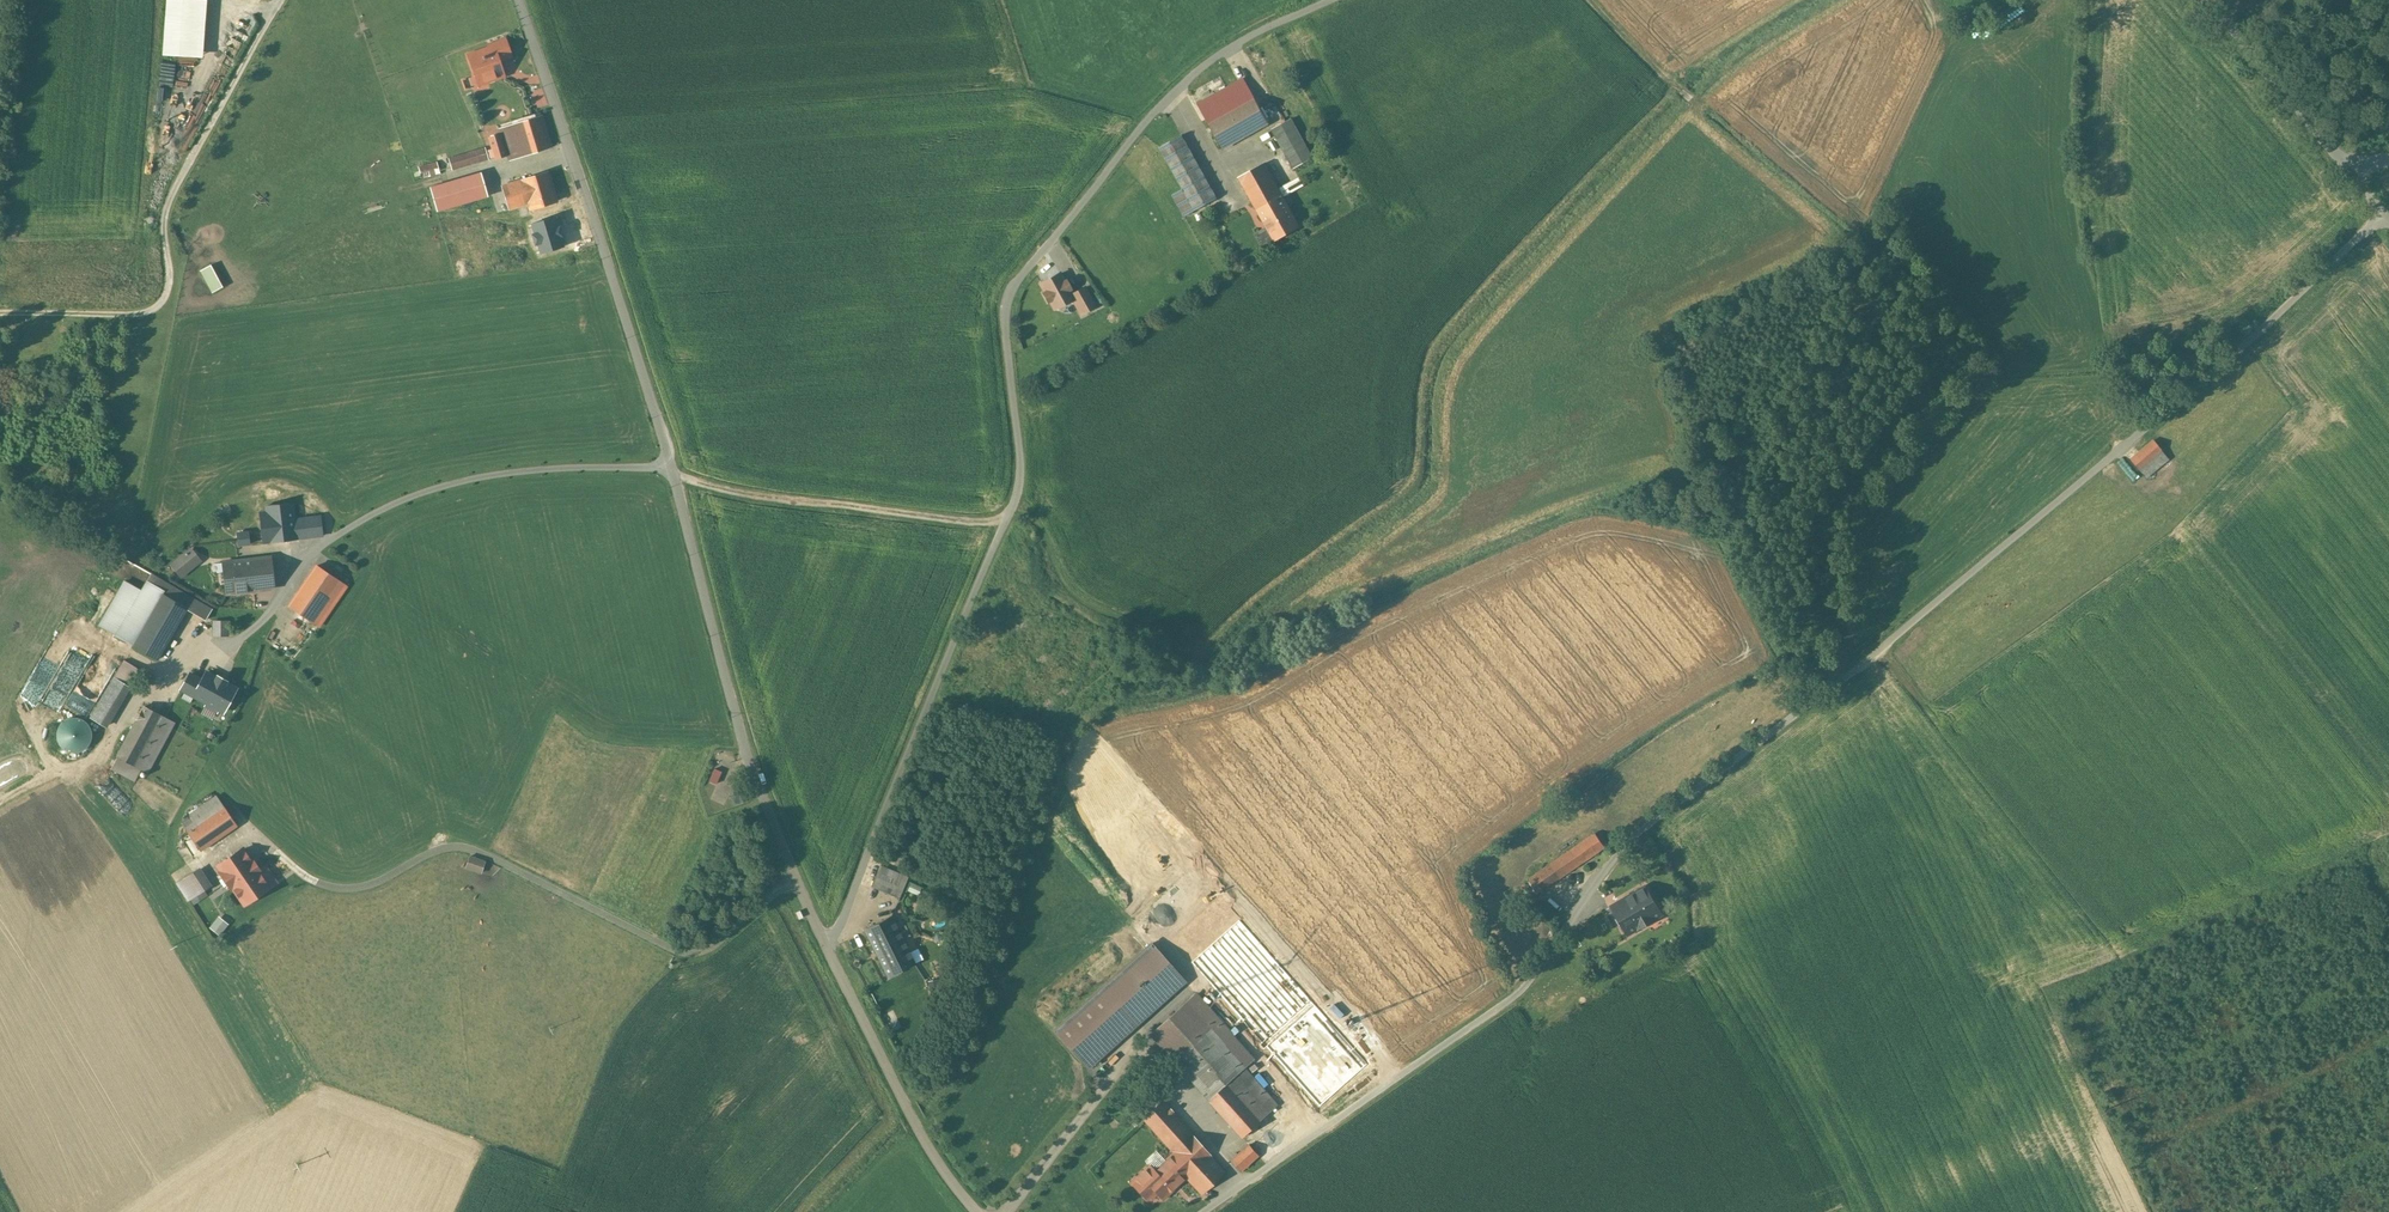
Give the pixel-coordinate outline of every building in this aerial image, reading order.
[(162,55),(201,57),(204,0),(164,0),(162,55)] [(504,39),(489,45),(488,44),(487,45),(488,46),(489,47),(468,55),(468,54),(467,55),(467,56),(468,56),(475,76),(477,76),(476,76),(482,74),(485,83),(486,82),(503,76),(504,76),(504,75),(503,75),(500,67),(501,66),(499,61),(498,61),(510,57),(511,57),(511,55),(511,56),(505,40),(505,39),(504,39)] [(1268,122),(1243,78),(1197,104),(1222,148),(1268,122)] [(542,115),(514,124),(524,156),(551,147),(542,115)] [(1312,157),(1291,119),(1272,129),(1293,168),(1312,157)] [(514,124),(500,128),(508,155),(509,160),(524,156),(514,124)] [(1216,198),(1181,135),(1159,147),(1182,189),(1172,195),(1184,216),(1216,198)] [(503,139),(490,143),(495,158),(508,155),(503,139)] [(489,159),(485,148),(448,158),(452,170),(489,159)] [(437,162),(418,167),(422,179),(441,174),(437,162)] [(1299,226),(1264,163),(1238,177),(1274,241),(1299,226)] [(548,171),(502,186),(509,209),(529,203),(536,228),(562,220),(548,171)] [(481,172),(430,187),(437,211),(488,196),(481,172)] [(1255,232),(1262,246),(1272,240),(1266,227),(1255,232)] [(210,264),(200,270),(212,292),(223,286),(210,264)] [(1059,274),(1040,284),(1045,292),(1042,293),(1047,302),(1049,301),(1054,308),(1072,298),(1073,298),(1071,295),(1068,290),(1070,289),(1065,280),(1063,281),(1059,274)] [(1095,307),(1084,287),(1071,295),(1073,298),(1072,298),(1081,315),(1095,307)] [(2154,440),(2131,459),(2140,470),(2162,451),(2163,451),(2154,440)] [(2169,459),(2162,451),(2140,470),(2146,477),(2169,459)] [(294,504),(266,507),(266,513),(270,542),(298,538),(296,520),(294,504)] [(266,513),(235,517),(239,545),(270,542),(266,513)] [(320,517),(296,520),(298,538),(322,535),(320,517)] [(191,549),(172,565),(180,576),(200,560),(191,549)] [(271,557),(222,562),(226,594),(274,588),(271,557)] [(318,565),(289,607),(311,622),(312,621),(318,626),(346,586),(339,581),(339,580),(318,565)] [(141,591),(116,635),(133,645),(163,593),(188,608),(194,598),(152,573),(141,591)] [(116,635),(141,591),(125,582),(99,626),(116,635)] [(163,593),(133,645),(158,659),(187,609),(188,608),(163,593)] [(212,609),(194,598),(188,608),(187,609),(206,620),(212,609)] [(212,635),(229,635),(229,619),(212,619),(212,635)] [(218,709),(224,712),(236,689),(226,683),(227,681),(218,676),(217,678),(206,672),(202,681),(190,674),(182,689),(207,703),(206,706),(217,712),(218,709)] [(114,677),(91,718),(107,727),(131,687),(114,677)] [(144,706),(118,756),(141,769),(147,772),(174,722),(144,706)] [(58,741),(61,746),(66,750),(72,752),(78,752),(83,750),(88,746),(91,741),(92,734),(91,728),(88,723),(83,719),(77,717),(70,718),(65,720),(60,724),(58,729),(57,735),(58,741)] [(141,769),(118,756),(112,767),(135,780),(141,769)] [(721,772),(714,768),(709,780),(716,784),(721,772)] [(738,790),(729,793),(734,805),(742,802),(738,790)] [(216,796),(189,814),(192,819),(183,825),(187,831),(224,806),(216,796)] [(187,831),(187,832),(200,850),(237,825),(224,806),(187,831)] [(1595,833),(1528,879),(1537,893),(1604,847),(1595,833)] [(252,863),(242,849),(218,865),(244,904),(269,887),(269,886),(258,870),(257,870),(258,869),(254,862),(252,863)] [(905,865),(909,855),(893,849),(889,858),(905,865)] [(484,861),(469,856),(465,867),(481,873),(484,861)] [(277,881),(265,865),(258,870),(269,886),(277,881)] [(908,877),(879,865),(871,886),(899,898),(908,877)] [(193,871),(176,882),(188,901),(196,896),(204,890),(205,890),(193,871)] [(1645,886),(1612,906),(1628,934),(1661,914),(1645,886)] [(204,890),(196,896),(199,900),(207,895),(204,890)] [(208,926),(218,935),(228,923),(218,914),(208,926)] [(896,927),(890,916),(864,929),(887,976),(914,963),(902,939),(910,935),(904,923),(896,927)] [(1151,943),(1054,1029),(1087,1067),(1184,981),(1151,943)] [(1254,1060),(1195,994),(1150,1034),(1209,1100),(1245,1068),(1254,1060)] [(1278,1105),(1245,1068),(1209,1100),(1243,1137),(1262,1120),(1262,1119),(1278,1105)] [(1210,1155),(1162,1101),(1143,1119),(1173,1151),(1153,1170),(1149,1165),(1131,1182),(1147,1199),(1150,1196),(1151,1198),(1157,1193),(1163,1199),(1187,1177),(1202,1193),(1225,1171),(1224,1171),(1210,1156),(1211,1156),(1210,1155)] [(1249,1144),(1232,1160),(1241,1171),(1259,1155),(1249,1144)]
